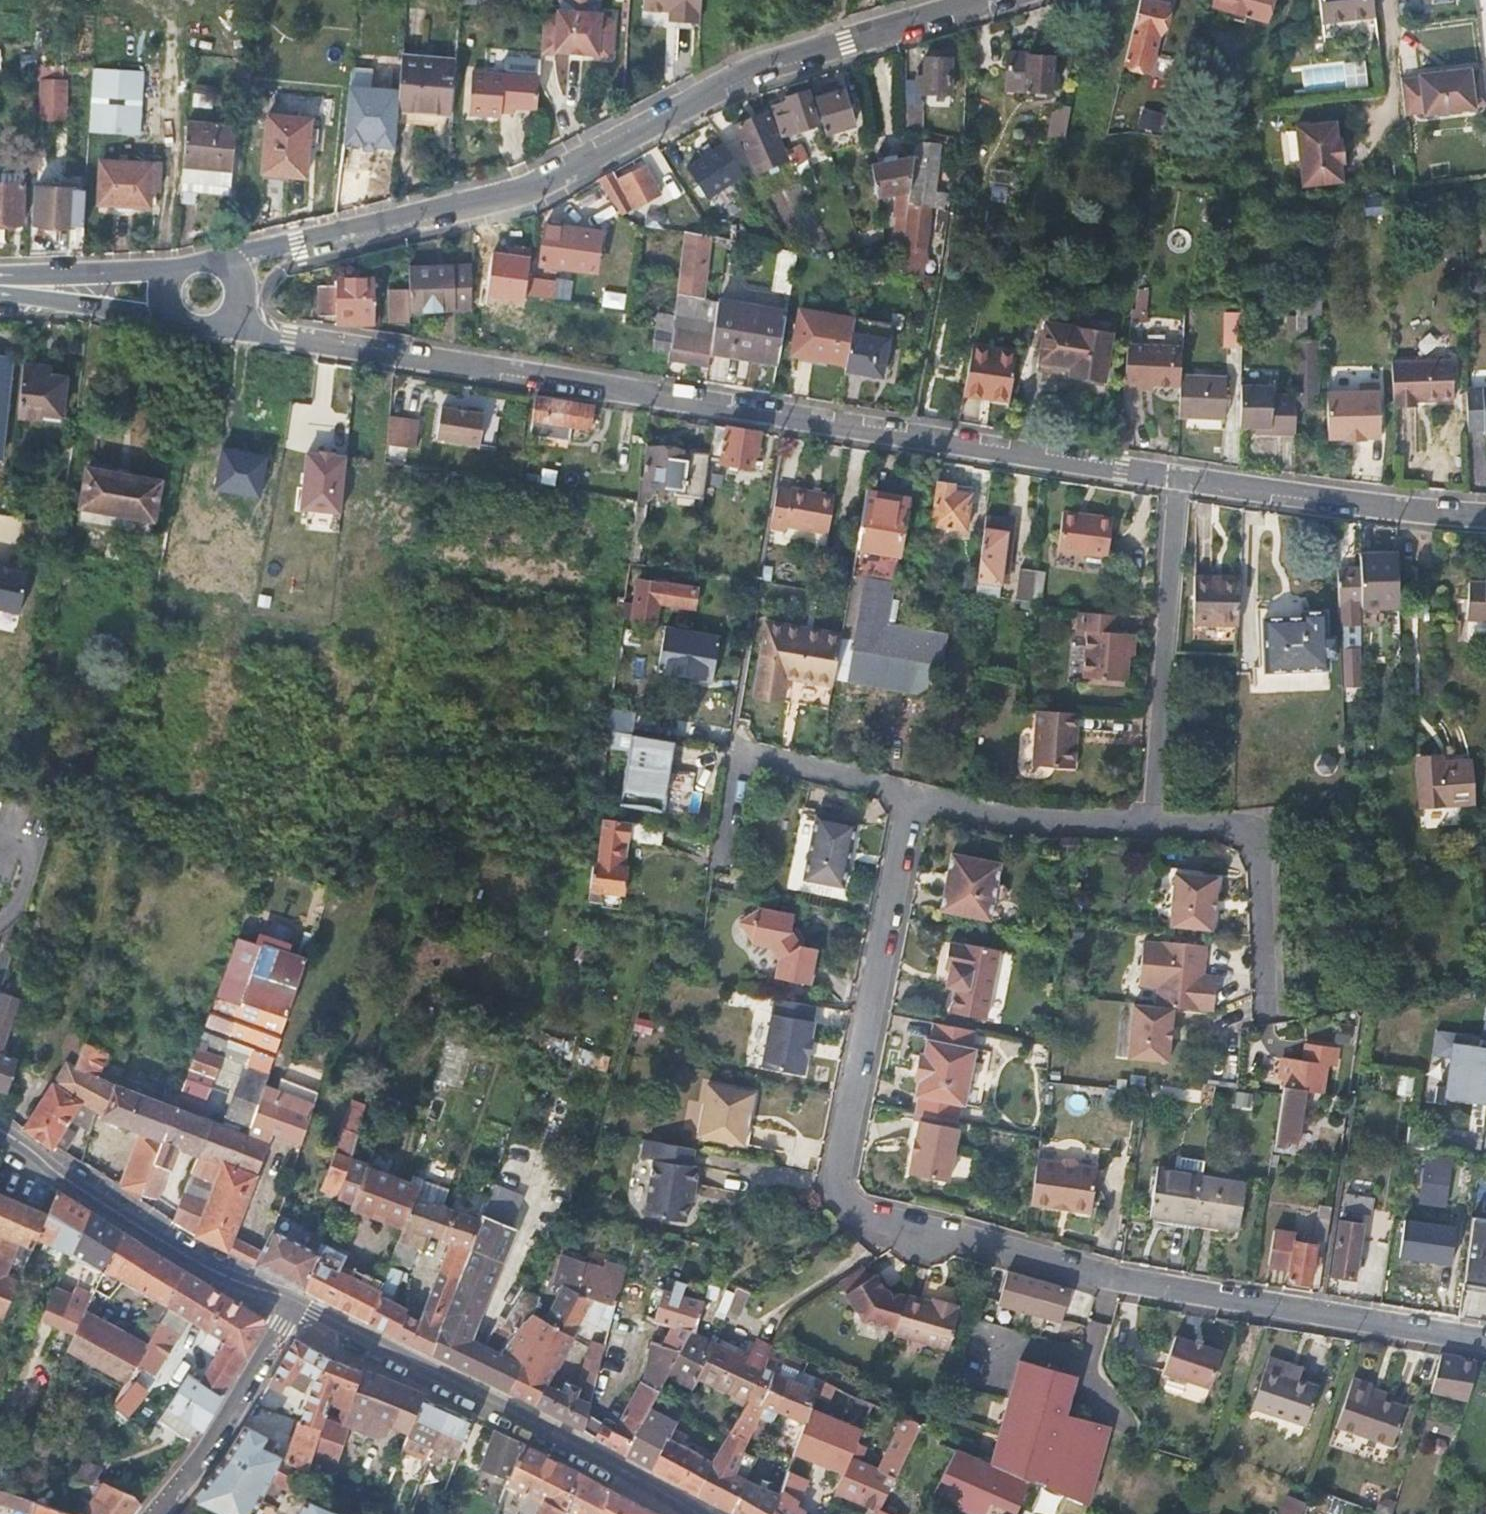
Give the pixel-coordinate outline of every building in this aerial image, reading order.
[(542,12),(554,12),(555,8),(594,10),(595,0),(543,0),(542,12)] [(650,6),(667,7),(667,17),(698,19),(698,10),(701,10),(702,0),(650,0),(650,6)] [(1125,69),(1133,70),(1137,50),(1134,49),(1137,39),(1155,43),(1164,5),(1166,5),(1168,0),(1141,0),(1125,69)] [(1214,2),(1214,6),(1224,8),(1225,9),(1223,17),(1245,22),(1247,15),(1260,18),(1268,19),(1273,0),(1215,0),(1214,2)] [(1375,13),(1374,0),(1319,0),(1321,18),(1375,13)] [(542,12),(540,52),(553,53),(553,50),(567,51),(580,52),(594,52),(595,55),(608,56),(610,16),(597,15),(597,10),(594,10),(555,8),(554,12),(542,12)] [(1052,93),(1056,58),(1010,53),(1007,81),(1026,83),(1026,91),(1052,93)] [(398,89),(395,121),(449,127),(454,60),(401,55),(398,89)] [(918,75),(919,91),(933,92),(952,92),(951,56),(925,56),(925,73),(920,73),(918,75)] [(1344,60),(1302,66),(1304,86),(1346,81),(1344,60)] [(144,66),(93,62),(89,124),(140,128),(144,66)] [(1485,102),(1485,84),(1483,66),(1469,68),(1469,65),(1419,73),(1419,75),(1401,77),(1406,115),(1425,112),(1425,114),(1475,106),(1475,103),(1485,102)] [(500,105),(536,106),(538,76),(469,72),(467,112),(499,114),(500,105)] [(66,80),(39,79),(38,120),(66,120),(66,80)] [(372,145),(393,147),(395,121),(398,89),(343,85),(340,142),(360,144),(361,139),(373,140),(372,145)] [(846,89),(821,96),(830,131),(855,124),(846,89)] [(818,123),(808,90),(789,96),(790,100),(775,105),(785,134),(818,123)] [(1061,127),(1070,129),(1077,97),(1067,95),(1061,127)] [(910,126),(926,130),(925,101),(909,101),(909,124),(910,126)] [(262,172),(304,175),(308,139),(315,140),(316,127),(309,126),(309,117),(267,114),(262,172)] [(788,158),(769,115),(754,121),(752,117),(735,125),(757,171),(788,158)] [(234,126),(188,122),(183,165),(230,168),(234,126)] [(1333,123),(1295,126),(1299,185),(1339,182),(1338,164),(1341,164),(1339,140),(1336,140),(1333,123)] [(373,140),(361,139),(360,144),(360,149),(372,150),(372,145),(373,140)] [(950,208),(951,197),(934,195),(941,142),(920,139),(911,203),(932,206),(950,208)] [(746,176),(722,141),(716,145),(685,166),(708,200),(746,176)] [(803,142),(788,148),(795,164),(809,158),(803,142)] [(911,189),(915,156),(874,163),(880,195),(911,189)] [(162,164),(103,159),(100,201),(148,204),(149,188),(159,189),(162,164)] [(617,179),(613,171),(597,179),(614,202),(627,197),(632,206),(661,191),(646,164),(617,179)] [(229,191),(230,168),(183,165),(181,188),(229,191)] [(21,223),(21,183),(0,183),(0,223),(21,223)] [(83,225),(85,187),(36,187),(34,223),(83,225)] [(677,198),(652,211),(658,221),(682,208),(677,198)] [(932,206),(911,203),(910,203),(901,269),(925,274),(932,206)] [(551,222),(546,221),(540,263),(593,270),(598,228),(591,227),(551,222)] [(1187,252),(1192,233),(1173,228),(1168,246),(1187,252)] [(717,235),(688,229),(678,293),(708,297),(717,235)] [(472,266),(472,283),(487,283),(488,287),(519,287),(521,246),(473,245),(472,266)] [(795,249),(780,246),(772,292),(788,295),(795,249)] [(410,309),(472,308),(472,283),(472,266),(409,267),(410,292),(410,309)] [(528,276),(526,292),(539,294),(541,278),(528,276)] [(336,321),(336,323),(374,323),(375,279),(337,278),(336,285),(320,284),(319,314),(336,315),(336,321)] [(1136,289),(1135,323),(1147,323),(1148,289),(1136,289)] [(1296,315),(1296,336),(1307,335),(1307,313),(1322,313),(1322,290),(1307,290),(1307,298),(1296,298),(1296,315)] [(410,320),(410,292),(390,293),(391,320),(410,320)] [(714,321),(717,299),(708,297),(678,293),(675,315),(714,321)] [(711,347),(778,360),(786,312),(717,299),(714,321),(713,331),(711,347)] [(855,331),(858,317),(797,307),(790,352),(848,363),(855,331)] [(1228,347),(1246,348),(1248,312),(1230,311),(1228,347)] [(894,322),(858,315),(858,317),(855,331),(848,363),(847,368),(883,376),(887,358),(893,359),(899,332),(906,333),(909,316),(896,313),(894,322)] [(1103,381),(1111,333),(1046,323),(1040,360),(1071,365),(1070,375),(1103,381)] [(654,346),(670,349),(673,328),(656,325),(654,346)] [(708,361),(711,347),(713,331),(679,325),(675,356),(708,361)] [(1316,343),(1299,343),(1298,394),(1300,394),(1300,406),(1315,406),(1316,343)] [(974,345),(966,393),(1005,399),(1013,351),(974,345)] [(1182,386),(1183,375),(1185,345),(1131,348),(1124,392),(1144,391),(1144,387),(1156,387),(1182,386)] [(13,359),(0,358),(0,458),(1,458),(13,359)] [(1392,362),(1394,409),(1417,408),(1417,402),(1452,401),(1451,361),(1392,362)] [(43,367),(26,366),(20,416),(63,421),(68,378),(43,376),(43,367)] [(1182,386),(1180,417),(1225,420),(1228,378),(1183,375),(1182,386)] [(1284,435),(1295,436),(1296,394),(1276,393),(1276,385),(1244,383),(1241,426),(1260,427),(1284,428),(1284,435)] [(1467,386),(1468,428),(1485,427),(1485,429),(1485,385),(1467,386)] [(1327,394),(1327,441),(1344,441),(1344,444),(1363,444),(1364,440),(1379,441),(1379,388),(1359,388),(1359,393),(1327,394)] [(595,406),(537,397),(533,432),(549,435),(552,423),(592,428),(593,426),(598,426),(598,422),(593,422),(595,406)] [(485,414),(443,407),(438,438),(480,445),(485,414)] [(388,443),(418,445),(420,417),(389,415),(388,443)] [(714,425),(710,454),(709,462),(755,469),(760,432),(714,425)] [(1116,448),(1128,449),(1130,432),(1118,430),(1116,448)] [(268,455),(223,446),(214,489),(259,499),(268,455)] [(640,487),(638,501),(630,564),(639,565),(646,513),(648,512),(651,511),(654,507),(656,499),(676,501),(675,506),(676,510),(679,513),(683,515),(701,518),(709,462),(710,454),(650,446),(645,487),(640,487)] [(345,456),(309,454),(304,515),(344,518),(349,457),(345,456)] [(158,477),(86,466),(80,505),(152,517),(158,477)] [(953,486),(936,483),(930,525),(964,530),(969,494),(953,492),(953,486)] [(829,533),(835,494),(802,488),(798,488),(797,490),(783,488),(776,528),(790,531),(791,525),(829,533)] [(909,504),(866,495),(853,574),(869,576),(850,683),(915,694),(943,677),(948,642),(886,630),(909,504)] [(1016,515),(987,510),(986,517),(1008,520),(999,583),(1007,584),(1016,515)] [(1111,519),(1062,513),(1057,552),(1107,557),(1111,519)] [(1008,520),(986,517),(978,581),(999,583),(1008,520)] [(1361,558),(1361,570),(1361,600),(1361,610),(1399,609),(1399,581),(1397,557),(1361,558)] [(1031,603),(1035,566),(1019,564),(1014,601),(1031,603)] [(1046,568),(1035,566),(1031,603),(1041,604),(1046,568)] [(0,567),(0,612),(19,616),(29,574),(0,567)] [(1361,570),(1338,570),(1338,600),(1342,600),(1343,635),(1349,634),(1349,649),(1344,650),(1344,685),(1360,685),(1358,600),(1361,600),(1361,570)] [(1465,618),(1485,620),(1485,576),(1484,583),(1468,582),(1465,618)] [(1238,627),(1239,583),(1214,582),(1214,577),(1194,577),(1192,624),(1238,627)] [(639,580),(636,606),(634,621),(657,624),(660,604),(693,608),(696,588),(639,580)] [(636,606),(625,604),(623,620),(634,622),(634,621),(636,606)] [(1102,613),(1079,611),(1078,628),(1087,628),(1083,676),(1095,677),(1102,613)] [(1122,632),(1123,614),(1102,613),(1095,677),(1126,680),(1131,632),(1122,632)] [(1303,618),(1264,619),(1266,674),(1327,673),(1326,613),(1304,613),(1303,618)] [(788,676),(834,684),(842,637),(842,634),(769,621),(756,695),(783,700),(788,676)] [(720,643),(685,636),(678,676),(713,682),(720,643)] [(1080,712),(1038,709),(1034,763),(1076,765),(1080,712)] [(664,809),(672,752),(629,745),(620,801),(664,809)] [(1477,803),(1474,760),(1445,762),(1445,758),(1419,761),(1422,807),(1477,803)] [(1348,777),(1360,777),(1360,774),(1366,773),(1365,771),(1365,769),(1360,769),(1360,761),(1348,762),(1348,777)] [(818,816),(806,881),(845,889),(858,824),(818,816)] [(596,862),(592,861),(587,898),(601,900),(603,890),(621,893),(621,890),(625,887),(626,882),(626,876),(623,873),(625,866),(618,865),(622,841),(657,847),(660,829),(602,818),(596,862)] [(1081,840),(1073,840),(1070,840),(1068,854),(1072,854),(1080,854),(1081,840)] [(1007,901),(1008,891),(1006,888),(1004,887),(999,886),(1002,866),(953,857),(950,872),(944,878),(942,893),(945,897),(943,914),(992,923),(996,903),(1002,904),(1007,901)] [(1173,930),(1216,934),(1221,879),(1179,875),(1173,930)] [(796,917),(759,910),(757,914),(739,924),(752,937),(752,943),(771,947),(781,961),(777,981),(811,988),(817,953),(806,951),(806,944),(799,933),(794,931),(796,917)] [(300,957),(240,938),(182,1092),(175,1108),(197,1117),(212,1123),(249,1137),(271,1083),(273,1077),(272,1076),(317,937),(309,934),(300,957)] [(1174,1010),(1212,1014),(1214,989),(1196,987),(1197,980),(1202,981),(1205,949),(1162,945),(1161,948),(1142,946),(1138,988),(1157,990),(1155,1008),(1174,1010)] [(959,981),(957,992),(952,1017),(988,1023),(1001,954),(966,946),(965,950),(951,947),(946,971),(951,972),(950,980),(959,981)] [(948,991),(957,992),(959,981),(950,980),(948,991)] [(1196,987),(1214,989),(1215,982),(1202,981),(1197,980),(1196,987)] [(5,987),(0,1002),(0,1090),(8,1093),(19,1060),(14,1058),(3,1054),(5,1049),(20,998),(10,995),(12,989),(5,987)] [(815,1008),(775,1000),(763,1067),(805,1076),(815,1023),(813,1021),(815,1008)] [(1155,1008),(1134,1006),(1128,1060),(1169,1064),(1174,1010),(1155,1008)] [(977,1034),(935,1026),(932,1043),(928,1043),(926,1056),(922,1056),(916,1084),(920,1085),(918,1099),(921,1100),(917,1116),(960,1125),(963,1108),(967,1109),(970,1090),(976,1087),(978,1077),(974,1070),(978,1053),(974,1052),(977,1034)] [(91,1036),(88,1035),(79,1030),(64,1060),(67,1062),(74,1066),(85,1046),(91,1036)] [(108,1045),(96,1039),(91,1036),(85,1046),(104,1056),(108,1045)] [(445,1039),(434,1082),(463,1090),(474,1046),(445,1039)] [(1274,1150),(1292,1153),(1293,1147),(1295,1147),(1307,1090),(1323,1093),(1328,1065),(1337,1067),(1341,1048),(1308,1042),(1305,1059),(1285,1055),(1281,1076),(1286,1077),(1283,1091),(1280,1106),(1276,1137),(1275,1141),(1274,1150)] [(1453,1042),(1445,1098),(1485,1104),(1485,1047),(1453,1042)] [(67,1062),(54,1084),(82,1104),(96,1113),(103,1118),(102,1120),(144,1134),(163,1140),(175,1108),(182,1092),(169,1088),(163,1103),(97,1079),(104,1056),(85,1046),(74,1066),(67,1062)] [(16,1053),(5,1049),(3,1054),(14,1058),(16,1053)] [(1414,1077),(1403,1075),(1402,1083),(1413,1084),(1414,1077)] [(317,1099),(271,1083),(249,1137),(212,1123),(199,1156),(192,1174),(216,1185),(208,1205),(183,1195),(173,1220),(173,1221),(196,1234),(196,1236),(242,1258),(248,1244),(234,1237),(270,1145),(264,1142),(270,1130),(302,1142),(317,1099)] [(744,1144),(756,1092),(709,1083),(700,1135),(744,1144)] [(54,1084),(24,1129),(53,1149),(56,1145),(67,1127),(71,1122),(82,1104),(54,1084)] [(758,1092),(756,1092),(744,1144),(747,1144),(758,1092)] [(351,1161),(367,1107),(351,1101),(331,1154),(335,1155),(351,1161)] [(82,1104),(71,1122),(91,1135),(96,1113),(82,1104)] [(197,1117),(175,1108),(163,1140),(142,1194),(155,1203),(178,1147),(184,1150),(199,1156),(212,1123),(197,1117)] [(960,1125),(917,1116),(916,1123),(963,1133),(965,1126),(960,1125)] [(963,1133),(916,1123),(912,1145),(917,1146),(916,1156),(918,1159),(914,1177),(953,1185),(963,1133)] [(76,1133),(67,1127),(56,1145),(64,1151),(76,1133)] [(142,1194),(163,1140),(144,1134),(134,1157),(122,1188),(140,1199),(142,1194)] [(696,1151),(645,1141),(643,1155),(656,1157),(644,1214),(685,1222),(689,1200),(692,1186),(696,1187),(700,1167),(694,1165),(696,1151)] [(351,1161),(335,1155),(322,1190),(338,1197),(338,1196),(351,1161)] [(1465,1164),(1478,1166),(1479,1161),(1479,1158),(1466,1156),(1465,1164)] [(1451,1162),(1426,1158),(1420,1199),(1445,1203),(1451,1162)] [(1059,1163),(1038,1161),(1031,1207),(1057,1210),(1057,1205),(1094,1211),(1100,1170),(1077,1166),(1073,1161),(1064,1160),(1059,1163)] [(405,1180),(351,1161),(338,1196),(354,1203),(352,1208),(406,1227),(418,1197),(422,1186),(405,1180)] [(1479,1161),(1478,1166),(1475,1191),(1485,1192),(1485,1162),(1479,1161)] [(1198,1222),(1205,1172),(1162,1166),(1154,1215),(1198,1222)] [(1248,1179),(1205,1172),(1198,1222),(1241,1228),(1248,1179)] [(485,1209),(515,1218),(524,1191),(494,1181),(485,1209)] [(405,1314),(396,1336),(432,1354),(469,1250),(480,1219),(449,1207),(453,1193),(439,1188),(433,1202),(418,1197),(406,1227),(401,1239),(420,1246),(426,1248),(431,1235),(451,1242),(419,1321),(405,1314)] [(74,1253),(92,1212),(60,1191),(50,1215),(40,1238),(74,1253)] [(7,1319),(22,1283),(7,1276),(21,1243),(36,1248),(40,1238),(50,1215),(0,1194),(0,1316),(7,1319)] [(1373,1198),(1346,1194),(1344,1209),(1371,1213),(1373,1198)] [(312,1224),(326,1229),(334,1209),(320,1204),(312,1224)] [(1326,1243),(1331,1206),(1320,1204),(1315,1233),(1313,1237),(1313,1239),(1317,1241),(1326,1243)] [(1093,1215),(1094,1211),(1057,1205),(1057,1210),(1093,1215)] [(107,1272),(126,1234),(92,1212),(74,1253),(73,1255),(91,1264),(107,1272)] [(469,1250),(432,1354),(509,1392),(522,1366),(501,1354),(528,1320),(534,1310),(539,1299),(526,1294),(505,1321),(498,1316),(486,1347),(473,1340),(515,1225),(482,1213),(480,1219),(469,1250)] [(1463,1287),(1485,1291),(1485,1219),(1475,1217),(1463,1287)] [(1362,1225),(1341,1221),(1332,1276),(1354,1279),(1362,1225)] [(1447,1232),(1417,1227),(1412,1258),(1443,1263),(1447,1232)] [(262,1251),(255,1265),(305,1291),(318,1252),(274,1229),(262,1251)] [(1295,1234),(1273,1231),(1270,1249),(1267,1267),(1290,1270),(1289,1279),(1289,1281),(1311,1283),(1317,1246),(1294,1242),(1295,1234)] [(129,1274),(143,1245),(126,1234),(107,1272),(105,1276),(110,1278),(112,1275),(125,1281),(129,1274)] [(411,1268),(420,1246),(401,1239),(392,1261),(401,1264),(411,1268)] [(318,1252),(305,1291),(368,1322),(379,1294),(388,1272),(380,1269),(373,1288),(342,1273),(346,1266),(342,1263),(345,1255),(321,1243),(318,1252)] [(248,1244),(242,1258),(255,1265),(262,1251),(248,1244)] [(86,1316),(70,1351),(129,1381),(130,1382),(138,1367),(160,1323),(186,1272),(143,1245),(129,1274),(125,1281),(160,1299),(155,1309),(157,1311),(150,1322),(145,1319),(134,1341),(98,1322),(86,1316)] [(563,1286),(544,1320),(573,1338),(584,1321),(596,1301),(615,1309),(624,1275),(562,1253),(555,1281),(563,1286)] [(398,1269),(400,1264),(392,1261),(390,1266),(398,1269)] [(101,1285),(105,1276),(107,1272),(91,1264),(85,1278),(101,1285)] [(1023,1272),(1006,1267),(1001,1292),(998,1302),(1014,1306),(1023,1272)] [(864,1279),(857,1268),(832,1284),(856,1323),(891,1333),(901,1299),(878,1293),(868,1276),(864,1279)] [(388,1272),(379,1294),(392,1301),(394,1296),(390,1294),(393,1285),(406,1289),(407,1273),(398,1269),(395,1274),(388,1271),(388,1272)] [(190,1321),(211,1287),(186,1272),(160,1323),(169,1328),(178,1314),(190,1321)] [(1038,1276),(1023,1272),(1014,1306),(1029,1310),(1038,1276)] [(664,1289),(624,1275),(615,1309),(613,1318),(623,1319),(624,1314),(625,1311),(672,1328),(671,1330),(662,1346),(677,1352),(687,1336),(689,1333),(693,1333),(704,1303),(685,1296),(682,1295),(686,1285),(668,1279),(664,1289)] [(1055,1280),(1038,1276),(1029,1310),(1045,1314),(1055,1280)] [(76,1297),(91,1305),(98,1291),(101,1285),(85,1278),(76,1297)] [(1063,1282),(1055,1280),(1045,1314),(1061,1319),(1064,1308),(1070,1285),(1063,1282)] [(202,1382),(223,1395),(265,1326),(262,1318),(211,1287),(190,1321),(226,1342),(202,1382)] [(38,1335),(70,1351),(86,1316),(91,1305),(76,1297),(59,1289),(38,1335)] [(91,1305),(86,1316),(98,1322),(110,1297),(98,1291),(91,1305)] [(379,1294),(368,1322),(396,1336),(405,1314),(406,1309),(404,1308),(392,1301),(379,1294)] [(902,1294),(901,1299),(891,1333),(948,1350),(959,1311),(955,1310),(956,1304),(942,1300),(940,1305),(932,1303),(902,1294)] [(933,1297),(932,1303),(940,1305),(942,1300),(933,1297)] [(596,1301),(584,1321),(609,1332),(613,1318),(615,1309),(596,1301)] [(522,1366),(509,1392),(536,1406),(546,1385),(573,1338),(544,1320),(537,1334),(531,1329),(534,1325),(528,1320),(501,1354),(522,1366)] [(154,1377),(180,1335),(169,1328),(160,1323),(138,1367),(154,1377)] [(1176,1331),(1163,1367),(1210,1384),(1223,1348),(1176,1331)] [(711,1346),(687,1336),(677,1352),(703,1362),(711,1346)] [(605,1342),(588,1339),(575,1386),(585,1390),(584,1394),(591,1397),(605,1342)] [(746,1359),(711,1346),(703,1362),(697,1375),(745,1398),(769,1346),(769,1345),(755,1339),(746,1359)] [(295,1341),(274,1378),(306,1395),(315,1379),(319,1380),(331,1361),(295,1341)] [(673,1358),(677,1352),(662,1346),(651,1342),(649,1351),(673,1358)] [(800,1358),(769,1346),(745,1398),(723,1444),(714,1463),(699,1495),(732,1513),(748,1477),(734,1470),(743,1451),(740,1450),(756,1416),(761,1406),(775,1411),(782,1414),(793,1378),(796,1370),(800,1358)] [(604,1424),(595,1438),(624,1453),(646,1409),(658,1385),(673,1358),(649,1351),(642,1382),(640,1382),(619,1425),(613,1422),(610,1427),(604,1424)] [(703,1362),(677,1352),(673,1358),(658,1385),(685,1398),(697,1375),(703,1362)] [(1475,1363),(1441,1356),(1431,1390),(1466,1403),(1475,1363)] [(955,1449),(939,1478),(932,1492),(982,1513),(1012,1513),(1027,1478),(1087,1499),(1107,1427),(1105,1426),(1061,1411),(1073,1373),(1020,1360),(991,1463),(980,1458),(955,1449)] [(331,1361),(319,1380),(302,1423),(322,1429),(326,1420),(331,1404),(348,1410),(362,1371),(331,1361)] [(1283,1374),(1265,1367),(1251,1408),(1304,1427),(1315,1397),(1280,1384),(1283,1374)] [(426,1397),(362,1371),(348,1410),(344,1423),(367,1431),(371,1421),(377,1423),(382,1422),(385,1416),(412,1428),(425,1400),(426,1397)] [(168,1408),(203,1429),(223,1395),(202,1382),(190,1375),(168,1408)] [(813,1386),(793,1378),(782,1414),(804,1422),(809,1407),(812,1396),(813,1393),(813,1386)] [(834,1386),(814,1378),(813,1386),(813,1393),(812,1396),(827,1402),(834,1386)] [(1375,1385),(1356,1378),(1340,1425),(1396,1443),(1408,1406),(1373,1394),(1375,1385)] [(546,1385),(536,1406),(582,1430),(587,1415),(591,1397),(584,1394),(585,1390),(575,1386),(570,1384),(567,1387),(565,1387),(563,1393),(546,1385)] [(265,1387),(260,1403),(282,1411),(288,1395),(265,1387)] [(448,1411),(425,1400),(412,1428),(408,1437),(422,1443),(417,1457),(427,1461),(448,1411)] [(771,1422),(775,1411),(761,1406),(756,1416),(771,1422)] [(809,1407),(804,1422),(793,1451),(843,1471),(850,1454),(860,1429),(809,1407)] [(203,1429),(168,1408),(157,1424),(190,1445),(203,1429)] [(646,1409),(624,1453),(625,1455),(650,1469),(666,1438),(673,1422),(646,1409)] [(472,1421),(448,1411),(427,1461),(437,1465),(443,1453),(458,1458),(472,1421)] [(587,1415),(582,1430),(595,1438),(604,1424),(587,1415)] [(900,1415),(876,1465),(850,1454),(843,1471),(835,1491),(879,1509),(921,1424),(900,1415)] [(326,1420),(322,1429),(313,1458),(329,1464),(331,1458),(337,1459),(347,1428),(326,1420)] [(322,1429),(302,1423),(299,1422),(291,1448),(287,1461),(308,1471),(313,1458),(322,1429)] [(220,1513),(341,1513),(300,1495),(272,1482),(284,1459),(277,1456),(272,1454),(270,1452),(263,1449),(267,1440),(268,1439),(246,1428),(225,1460),(206,1483),(191,1500),(197,1503),(220,1513)] [(523,1444),(495,1432),(483,1468),(491,1471),(489,1475),(495,1478),(498,1473),(511,1478),(523,1444)] [(666,1438),(650,1469),(699,1495),(714,1463),(666,1438)] [(270,1452),(272,1454),(276,1444),(267,1440),(263,1449),(270,1452)] [(511,1478),(502,1501),(509,1504),(515,1487),(544,1502),(540,1513),(566,1513),(578,1473),(523,1444),(511,1478)] [(734,1470),(748,1477),(756,1457),(743,1451),(734,1470)] [(284,1459),(272,1482),(300,1495),(308,1471),(287,1461),(284,1459)] [(732,1513),(733,1513),(771,1513),(788,1466),(790,1462),(784,1459),(782,1463),(776,1460),(774,1466),(771,1465),(765,1483),(762,1482),(761,1485),(759,1486),(748,1477),(732,1513)] [(85,1483),(96,1483),(102,1469),(87,1460),(75,1483),(85,1483)] [(771,1513),(801,1513),(802,1512),(796,1507),(805,1482),(792,1476),(794,1469),(788,1466),(771,1513)] [(578,1473),(566,1513),(567,1513),(601,1513),(609,1489),(578,1473)] [(107,1483),(96,1483),(85,1483),(70,1512),(75,1513),(90,1513),(107,1483)] [(141,1504),(137,1496),(135,1494),(107,1483),(90,1513),(133,1513),(141,1504)] [(609,1489),(601,1513),(656,1513),(609,1489)] [(70,1512),(61,1509),(2,1490),(0,1490),(0,1504),(30,1513),(75,1513),(70,1512)] [(1304,1503),(1284,1498),(1279,1513),(1301,1513),(1304,1503)]
